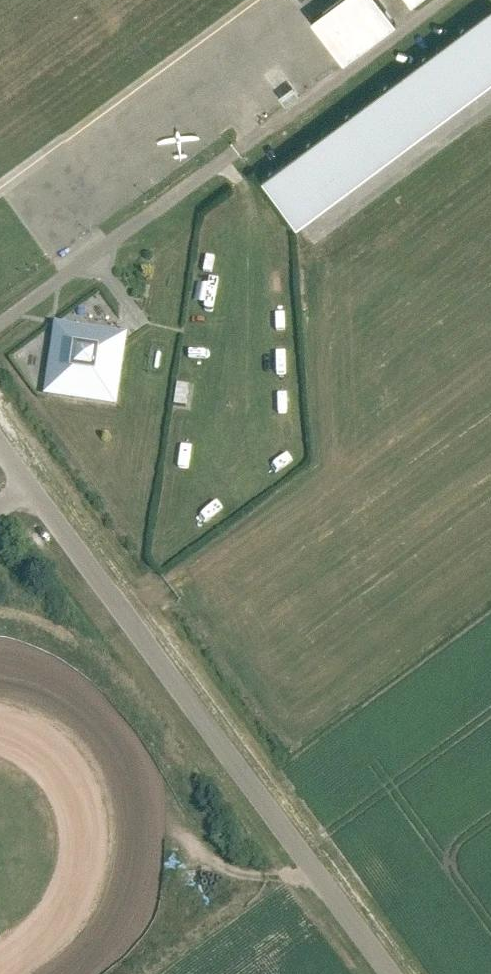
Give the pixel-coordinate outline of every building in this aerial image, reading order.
[(343,62),(396,23),(379,0),(337,0),(311,19),(343,62)] [(295,225),(490,79),(490,7),(257,178),(295,225)] [(125,343),(126,339),(59,329),(49,396),(116,406),(125,343)] [(178,385),(177,406),(188,407),(190,386),(178,385)]
